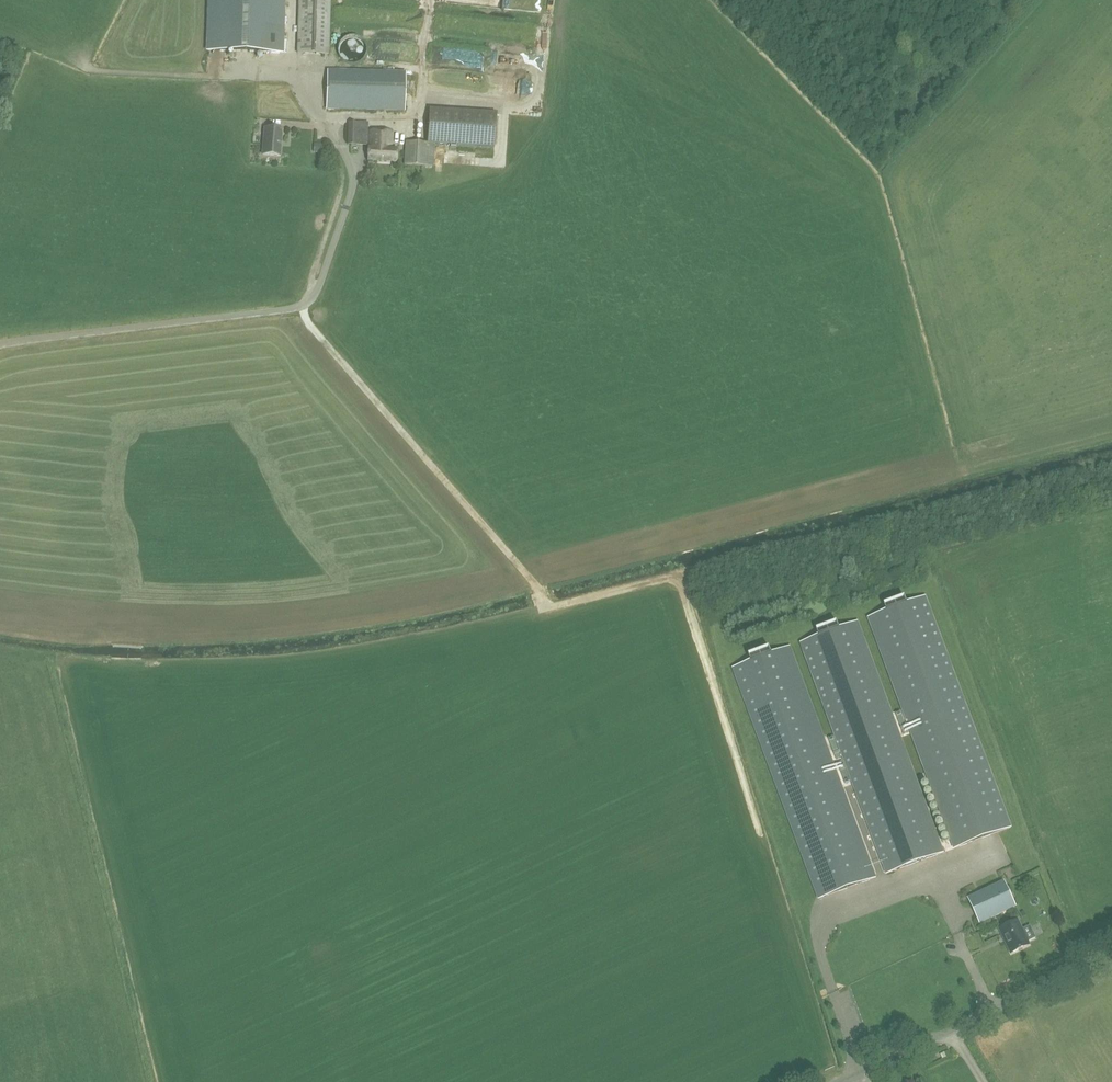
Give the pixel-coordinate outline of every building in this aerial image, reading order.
[(211,49),(285,53),(287,0),(213,0),(211,49)] [(331,0),(300,0),(298,53),(329,55),(331,0)] [(546,15),(548,0),(508,0),(507,11),(546,15)] [(405,75),(328,73),(327,107),(404,108),(405,75)] [(406,141),(405,164),(433,166),(435,144),(495,148),(497,114),(431,110),(428,143),(406,141)] [(368,145),(368,123),(349,122),(348,144),(368,145)] [(281,129),(264,128),(262,154),(280,156),(281,129)] [(369,162),(398,163),(398,150),(392,149),(393,131),(369,130),(369,162)] [(324,144),(315,143),(314,153),(323,153),(324,144)] [(884,596),(904,591),(903,585),(883,590),(884,596)] [(927,599),(869,620),(955,851),(1013,830),(927,599)] [(816,622),(837,617),(835,610),(815,616),(816,622)] [(830,629),(840,628),(839,620),(830,621),(830,629)] [(858,625),(800,646),(833,733),(843,761),(886,877),(944,855),(858,625)] [(876,878),(790,647),(771,654),(751,661),(733,668),(819,899),(876,878)] [(967,896),(979,922),(1015,905),(1003,879),(967,896)] [(1030,926),(1022,929),(1018,920),(1013,911),(998,918),(1002,928),(1000,929),(1011,954),(1030,945),(1028,941),(1036,937),(1030,926)]
